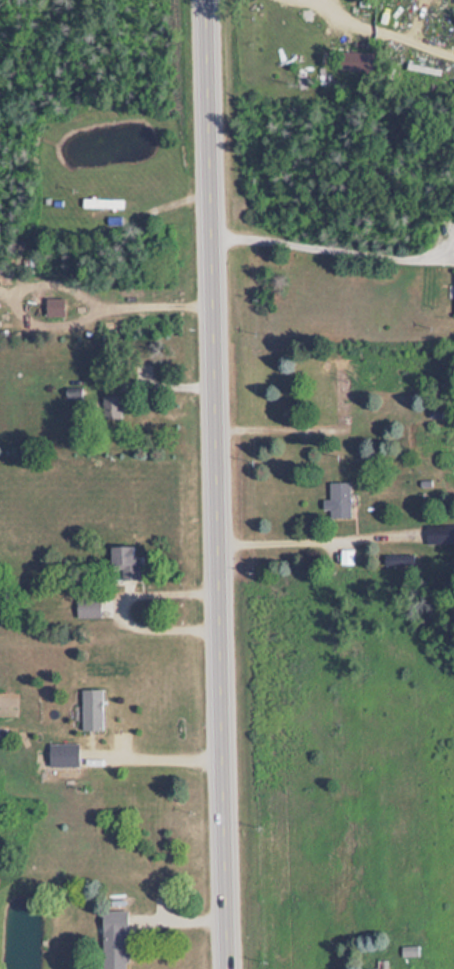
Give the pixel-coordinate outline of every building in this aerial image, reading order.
[(367,72),(367,52),(339,52),(339,72),(367,72)] [(123,209),(123,200),(82,199),(82,208),(123,209)] [(45,317),(64,317),(64,298),(45,298),(45,317)] [(101,420),(128,420),(128,397),(101,397),(101,420)] [(330,518),(351,518),(351,483),(328,483),(328,509),(330,509),(330,518)] [(426,543),(453,543),(453,525),(426,525),(426,543)] [(139,548),(111,547),(110,580),(138,581),(139,548)] [(101,618),(101,600),(77,600),(77,618),(101,618)] [(103,690),(82,690),(82,731),(103,731),(103,690)] [(47,744),(47,767),(79,767),(79,744),(47,744)] [(101,968),(127,968),(127,911),(101,911),(101,968)] [(402,957),(419,957),(419,947),(402,947),(402,957)]
